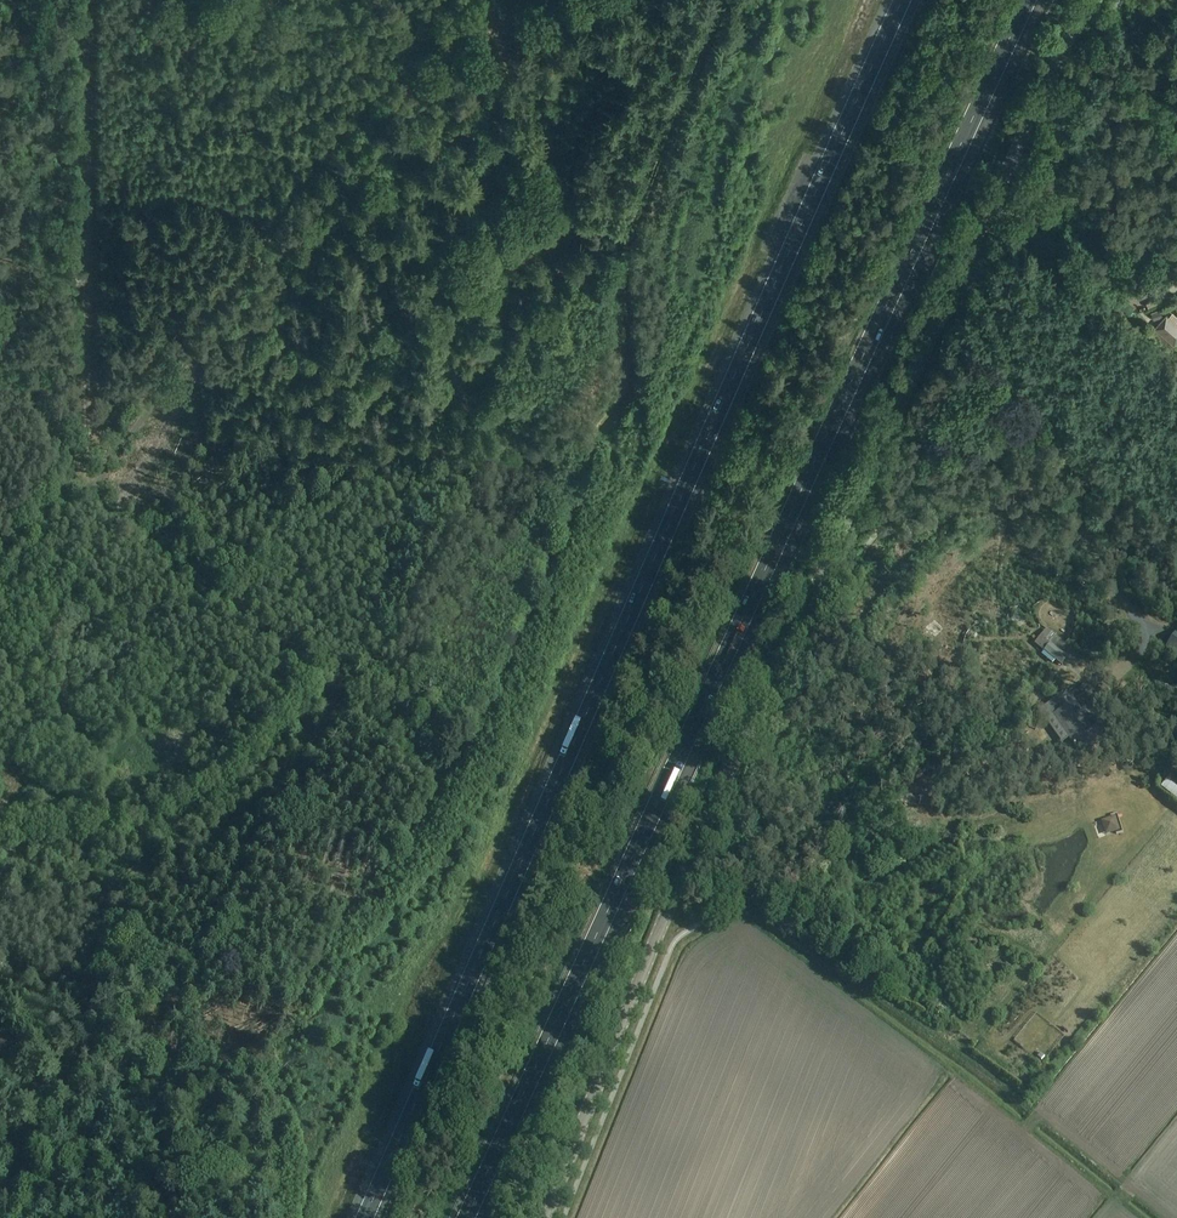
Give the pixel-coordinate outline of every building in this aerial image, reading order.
[(1098,282),(1107,280),(1105,271),(1096,273),(1098,282)] [(1176,340),(1176,325),(1165,315),(1155,328),(1174,343),(1176,340)] [(1061,665),(1067,658),(1050,644),(1044,651),(1061,665)] [(1084,724),(1076,713),(1080,710),(1067,691),(1039,711),(1062,744),(1069,738),(1082,757),(1106,740),(1097,727),(1093,730),(1087,722),(1084,724)]
